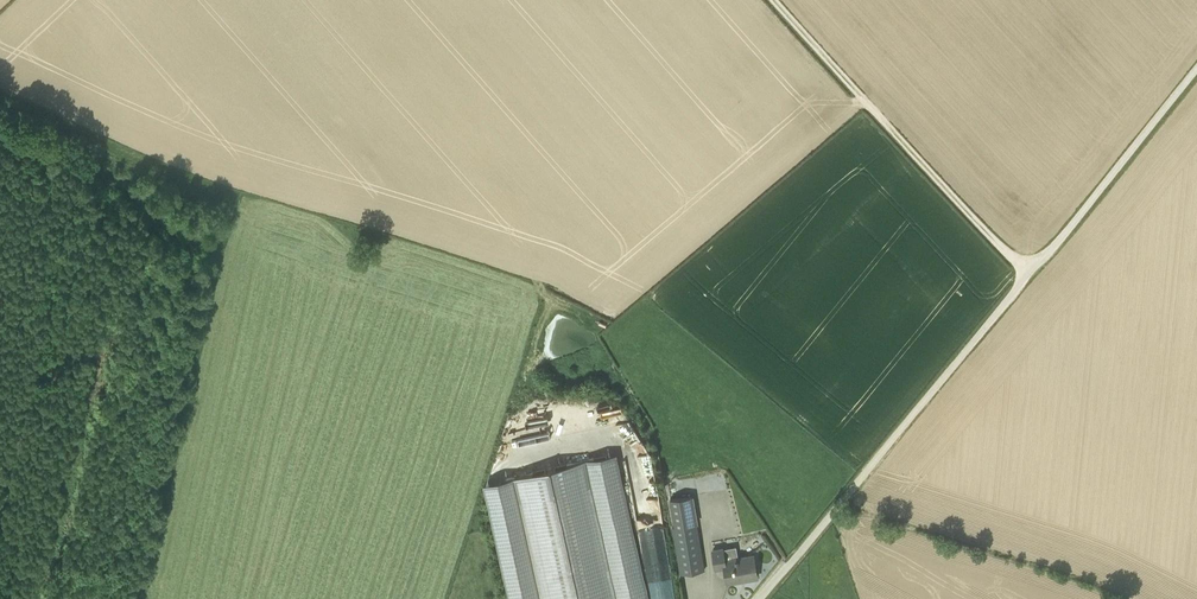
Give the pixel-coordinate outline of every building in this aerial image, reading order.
[(549,410),(533,410),(533,421),(549,420),(549,410)] [(617,456),(485,484),(510,598),(648,598),(617,456)] [(718,489),(727,489),(727,472),(719,472),(718,489)] [(705,570),(693,495),(670,499),(674,527),(672,527),(680,573),(705,570)] [(757,577),(753,553),(738,556),(736,546),(724,548),(724,547),(712,548),(715,569),(725,567),(728,582),(757,577)]
